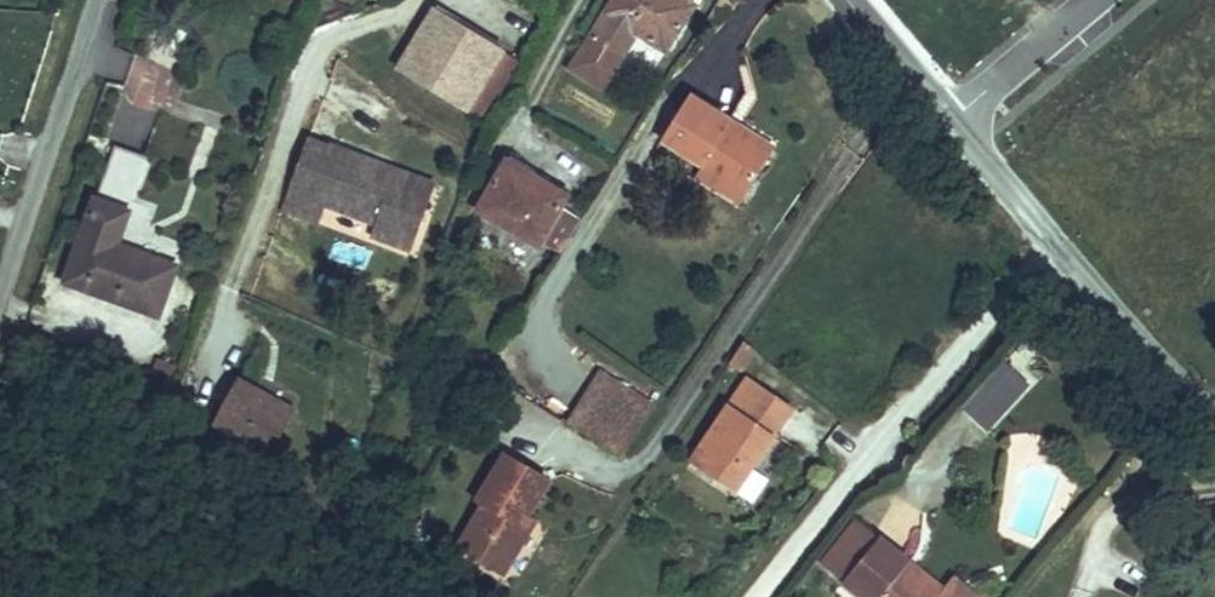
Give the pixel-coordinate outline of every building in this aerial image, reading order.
[(691,5),(683,0),(615,0),(572,70),(600,87),(633,33),(663,51),(691,5)] [(427,9),(395,65),(486,116),(518,60),(427,9)] [(706,167),(745,192),(768,157),(722,128),(729,118),(690,94),(661,138),(706,167)] [(722,128),(768,157),(774,148),(729,118),(722,128)] [(327,146),(306,137),(278,206),(314,221),(322,203),(372,225),(367,236),(407,252),(419,221),(411,203),(420,182),(328,143),(327,146)] [(127,203),(143,157),(107,145),(59,284),(156,317),(174,265),(113,244),(127,203)] [(504,155),(471,207),(524,240),(528,233),(555,250),(577,215),(551,198),(557,189),(504,155)] [(745,192),(706,167),(699,178),(738,203),(745,192)] [(432,188),(420,182),(411,203),(419,221),(432,188)] [(580,345),(546,395),(570,411),(604,362),(580,345)] [(782,382),(739,351),(679,434),(722,466),(782,382)] [(962,412),(991,433),(1028,380),(1000,360),(962,412)] [(604,362),(570,411),(603,434),(638,385),(604,362)] [(287,405),(232,376),(205,427),(260,456),(287,405)] [(504,502),(534,452),(488,425),(457,475),(464,480),(441,521),(491,548),(515,509),(504,502)] [(825,561),(873,596),(946,596),(917,575),(882,548),(890,539),(861,517),(839,500),(803,545),(825,561)] [(890,539),(882,548),(917,575),(946,596),(950,596),(966,577),(934,553),(924,565),(890,539)]
